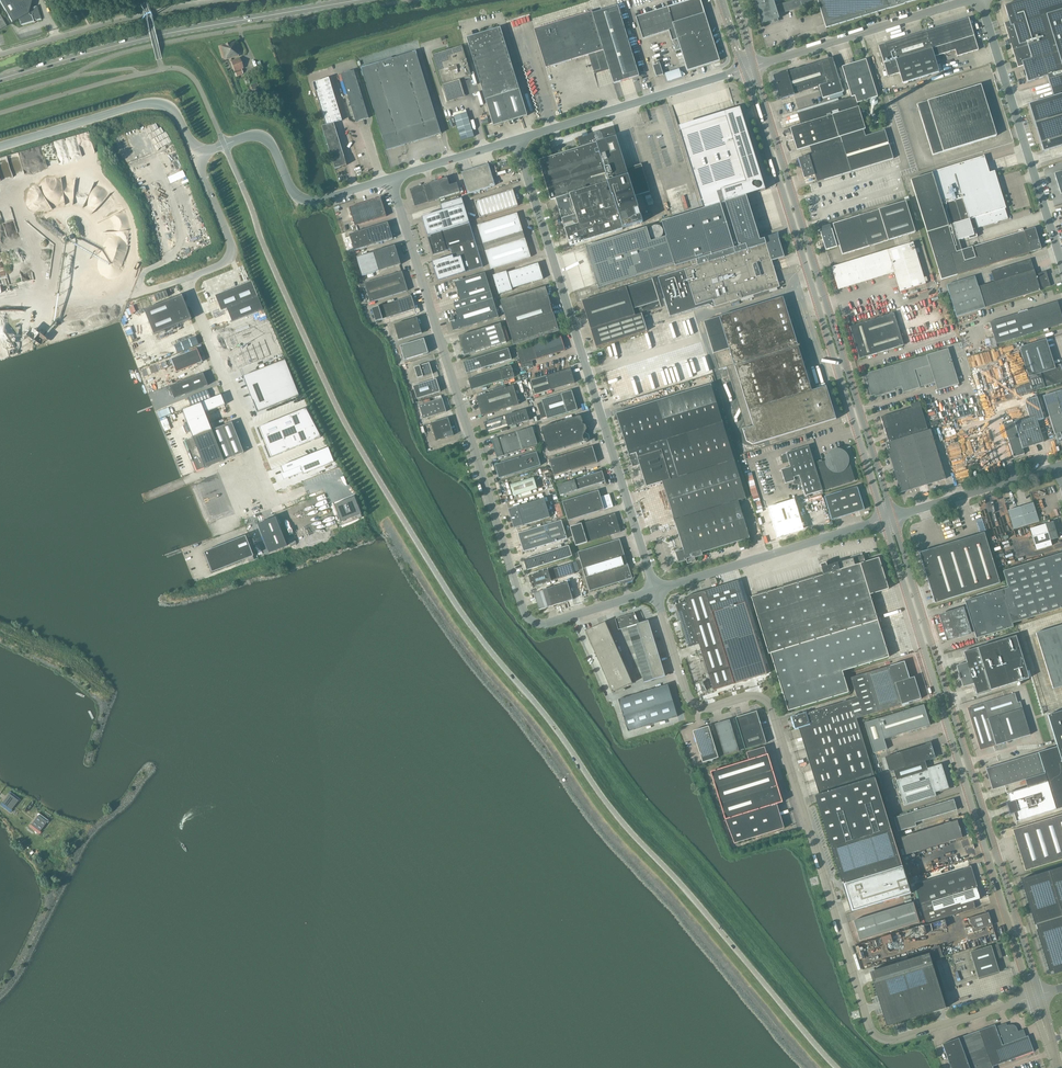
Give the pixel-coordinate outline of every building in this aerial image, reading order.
[(12,22),(12,23),(19,20),(20,21),(21,25),(33,21),(34,23),(33,20),(35,19),(36,21),(36,20),(40,19),(36,7),(37,7),(36,6),(32,8),(30,7),(32,0),(0,0),(0,1),(12,22)] [(637,17),(643,39),(669,30),(676,51),(681,50),(688,71),(719,61),(700,0),(691,0),(668,7),(637,17)] [(761,20),(765,19),(765,20),(766,19),(773,17),(774,19),(777,19),(776,15),(778,14),(779,14),(818,2),(821,12),(826,28),(915,0),(795,0),(775,6),(773,0),(755,0),(761,20)] [(1004,6),(1009,22),(1004,23),(1018,67),(1023,65),(1028,82),(1047,76),(1054,97),(1029,105),(1043,152),(1061,146),(1061,0),(1022,0),(1004,6)] [(604,50),(614,84),(639,76),(618,6),(593,14),(592,12),(534,29),(546,68),(604,50)] [(923,32),(878,46),(888,77),(899,73),(903,83),(939,72),(935,57),(955,50),(957,56),(978,50),(969,18),(929,30),(923,32)] [(467,38),(494,126),(506,122),(528,116),(500,28),(467,38)] [(236,42),(219,46),(224,61),(239,56),(237,52),(239,52),(236,42)] [(433,55),(437,67),(447,102),(465,96),(460,79),(471,76),(462,46),(433,55)] [(362,71),(387,150),(441,133),(417,55),(417,54),(416,51),(361,68),(362,71)] [(231,61),(233,67),(237,76),(243,74),(242,69),(244,68),(240,58),(231,61)] [(818,86),(819,90),(820,90),(823,99),(843,92),(833,58),(801,68),(800,67),(795,69),(795,70),(787,72),(787,71),(773,76),(780,99),(794,95),(794,94),(818,86)] [(794,127),(790,128),(793,139),(797,150),(803,148),(810,146),(813,145),(815,153),(812,154),(805,156),(799,158),(799,159),(804,172),(802,173),(804,179),(815,175),(817,182),(893,159),(884,130),(865,136),(863,130),(865,129),(857,103),(859,103),(863,101),(877,97),(866,60),(855,63),(857,68),(844,72),(842,67),(851,97),(804,112),(807,123),(800,125),(794,127)] [(663,75),(661,67),(660,64),(653,66),(657,77),(663,75)] [(679,68),(665,73),(667,81),(682,76),(679,68)] [(341,74),(343,80),(356,122),(369,118),(354,70),(341,74)] [(322,126),(335,169),(347,165),(334,123),(342,120),(329,78),(313,83),(326,125),(322,126)] [(928,101),(917,104),(933,155),(943,152),(997,136),(989,110),(990,108),(988,107),(987,104),(988,101),(986,100),(981,85),(928,101)] [(589,246),(586,247),(586,248),(598,284),(598,285),(599,289),(602,288),(633,278),(675,265),(676,266),(691,262),(692,265),(697,264),(698,265),(685,269),(658,278),(670,317),(709,305),(714,307),(715,307),(731,302),(733,301),(741,299),(742,298),(777,288),(780,287),(777,277),(775,272),(775,271),(772,263),(772,261),(775,260),(785,257),(784,255),(779,239),(779,238),(779,234),(778,233),(775,234),(764,238),(764,239),(760,240),(758,235),(758,234),(746,196),(765,190),(765,189),(746,129),(743,118),(740,108),(739,108),(740,111),(736,112),(679,129),(704,209),(662,222),(666,237),(651,242),(647,228),(620,236),(589,246)] [(461,141),(474,137),(467,113),(454,117),(461,141)] [(998,115),(1002,129),(1008,127),(1004,113),(998,115)] [(901,119),(905,137),(913,135),(909,117),(901,119)] [(578,137),(581,147),(539,160),(551,200),(556,199),(570,246),(623,229),(643,222),(635,196),(650,191),(641,164),(626,169),(617,139),(614,126),(613,126),(613,127),(588,135),(588,134),(583,136),(583,137),(579,138),(578,137)] [(57,146),(47,147),(48,148),(48,149),(53,157),(65,156),(68,154),(67,146),(71,153),(71,157),(86,155),(89,154),(87,134),(88,133),(88,132),(87,131),(75,132),(75,137),(77,137),(78,142),(68,143),(73,141),(66,141),(66,138),(67,137),(56,138),(57,146)] [(984,150),(1012,142),(1009,132),(1006,132),(1008,140),(987,145),(987,144),(983,145),(984,150)] [(918,147),(916,140),(908,143),(910,150),(918,147)] [(957,240),(967,237),(968,239),(976,237),(974,229),(971,229),(968,219),(973,218),(976,228),(1007,218),(1003,208),(1005,208),(993,171),(988,173),(983,156),(930,172),(931,173),(909,180),(940,279),(966,272),(1040,249),(1033,228),(1022,231),(1022,228),(1017,230),(1018,232),(960,250),(957,240)] [(468,194),(495,186),(488,164),(461,173),(468,194)] [(414,189),(413,188),(410,189),(415,205),(428,201),(429,202),(460,192),(457,183),(450,186),(447,178),(414,189)] [(518,206),(513,190),(475,201),(480,218),(518,206)] [(350,207),(355,226),(386,216),(381,198),(350,207)] [(422,217),(428,236),(430,235),(431,238),(429,239),(434,255),(444,252),(444,251),(451,249),(453,256),(432,262),(433,265),(438,281),(466,272),(483,267),(475,242),(470,223),(462,198),(441,204),(441,205),(443,211),(422,217)] [(820,233),(823,243),(825,250),(837,247),(837,246),(839,246),(842,255),(915,232),(905,201),(819,228),(821,232),(820,233)] [(523,232),(519,220),(517,213),(477,225),(483,244),(485,251),(491,269),(531,257),(525,238),(524,239),(522,232),(523,232)] [(662,233),(662,232),(664,232),(662,222),(650,225),(653,236),(662,233)] [(354,251),(362,248),(393,239),(388,223),(349,235),(354,251)] [(913,242),(831,267),(838,290),(894,273),(900,292),(925,284),(913,242)] [(356,258),(362,277),(401,265),(395,245),(356,258)] [(994,282),(978,287),(975,276),(947,285),(957,316),(985,308),(1040,291),(1040,289),(1051,286),(1046,271),(1036,275),(1031,259),(991,271),(994,282)] [(543,279),(538,263),(507,273),(506,271),(493,276),(499,294),(512,290),(512,289),(543,279)] [(370,302),(408,291),(402,272),(364,284),(370,302)] [(461,301),(454,303),(458,316),(450,318),(454,331),(462,328),(462,329),(499,317),(485,273),(455,283),(461,301)] [(661,307),(652,279),(582,301),(591,330),(642,314),(641,314),(661,307)] [(248,283),(214,296),(221,311),(226,309),(232,322),(260,311),(248,283)] [(501,301),(514,345),(559,331),(554,313),(553,313),(550,305),(551,305),(546,287),(501,301)] [(152,307),(143,310),(152,333),(153,335),(191,320),(190,318),(182,297),(181,295),(152,307)] [(411,297),(372,309),(376,321),(415,310),(411,297)] [(812,391),(794,331),(783,297),(719,317),(720,317),(704,322),(714,354),(719,370),(727,367),(735,392),(742,396),(740,399),(743,401),(741,404),(745,406),(743,410),(747,411),(745,415),(748,417),(752,427),(744,430),(747,440),(754,445),(837,419),(826,386),(812,391)] [(1040,303),(1035,304),(1029,306),(1024,308),(1019,309),(1014,311),(1008,312),(1003,314),(998,316),(993,317),(987,319),(982,320),(977,322),(972,324),(967,325),(961,327),(964,337),(968,348),(973,346),(978,345),(983,343),(989,341),(994,340),(999,338),(1004,337),(1010,335),(1015,333),(1020,332),(1025,330),(1031,328),(1036,327),(1041,325),(1046,324),(1052,322),(1061,319),(1059,314),(1058,309),(1056,303),(1054,298),(1045,301),(1040,303)] [(894,313),(850,327),(859,359),(903,345),(894,313)] [(805,363),(820,360),(810,317),(795,321),(805,363)] [(422,333),(417,318),(394,325),(399,340),(422,333)] [(459,336),(464,355),(506,342),(506,341),(509,340),(505,326),(502,327),(501,324),(459,336)] [(267,325),(224,342),(236,374),(279,357),(267,325)] [(34,327),(28,333),(41,344),(47,338),(34,327)] [(195,337),(174,345),(177,353),(198,344),(195,337)] [(561,337),(517,351),(522,368),(533,365),(532,361),(565,350),(561,337)] [(424,339),(401,347),(405,360),(428,353),(424,339)] [(1060,364),(1055,366),(1046,339),(1019,348),(1031,384),(1015,389),(1017,396),(1061,382),(1061,369),(1060,364)] [(202,362),(197,349),(171,359),(176,372),(202,362)] [(512,359),(508,349),(463,363),(467,373),(512,359)] [(694,349),(631,365),(635,377),(697,361),(694,349)] [(869,375),(865,376),(871,396),(875,395),(875,397),(903,388),(904,392),(920,387),(919,386),(935,382),(937,390),(959,384),(948,349),(926,355),(927,355),(888,367),(868,373),(869,375)] [(284,360),(242,376),(254,406),(257,412),(267,408),(298,396),(284,360)] [(415,368),(418,378),(433,374),(429,363),(415,368)] [(514,377),(511,366),(468,379),(472,390),(514,377)] [(575,383),(571,368),(531,381),(535,395),(575,383)] [(174,399),(208,385),(203,373),(169,387),(170,390),(168,391),(170,396),(172,395),(174,399)] [(440,392),(436,379),(413,386),(417,399),(440,392)] [(648,383),(649,389),(659,387),(658,380),(648,383)] [(513,386),(476,397),(482,416),(519,404),(513,386)] [(207,390),(188,398),(191,406),(210,398),(207,390)] [(1061,443),(1061,390),(1043,396),(1058,444),(1061,443)] [(542,402),(537,404),(541,415),(540,415),(541,418),(547,417),(548,419),(578,410),(572,391),(542,400),(542,402)] [(647,487),(662,482),(683,550),(675,552),(679,563),(687,560),(688,564),(696,561),(695,558),(703,555),(702,553),(750,538),(738,501),(746,498),(713,392),(618,421),(633,467),(640,465),(647,487)] [(223,461),(243,453),(231,422),(211,430),(204,413),(224,405),(220,395),(181,410),(192,438),(184,441),(188,451),(192,462),(196,472),(204,468),(204,469),(223,461)] [(1037,421),(1044,419),(1037,397),(1024,401),(1029,417),(1004,425),(1014,457),(1025,454),(1023,449),(1044,442),(1037,421)] [(446,412),(442,398),(419,406),(423,419),(446,412)] [(908,491),(946,479),(930,430),(928,430),(920,405),(921,405),(920,401),(910,404),(911,408),(893,414),(893,413),(881,417),(882,422),(882,421),(883,424),(884,429),(884,428),(889,442),(886,443),(888,452),(889,452),(900,490),(901,493),(903,492),(908,490),(908,491)] [(276,420),(256,428),(261,440),(262,440),(263,443),(265,446),(264,446),(269,459),(288,451),(303,444),(320,438),(313,423),(305,408),(291,414),(276,420)] [(508,427),(529,420),(526,410),(505,416),(508,427)] [(505,416),(484,422),(487,433),(508,427),(505,416)] [(541,433),(541,434),(541,435),(542,435),(543,435),(546,446),(548,451),(550,453),(554,451),(585,442),(585,443),(586,443),(587,443),(587,442),(588,442),(588,441),(590,438),(589,434),(587,434),(586,431),(587,429),(586,425),(582,424),(583,422),(581,417),(579,416),(542,427),(541,430),(542,432),(541,432),(541,433)] [(436,441),(445,438),(454,435),(448,418),(431,423),(436,441)] [(538,445),(532,427),(493,439),(498,457),(538,445)] [(847,458),(846,457),(846,456),(845,455),(844,454),(843,453),(842,452),(841,452),(840,452),(838,451),(837,451),(836,451),(835,451),(834,452),(833,452),(832,453),(831,453),(830,454),(830,455),(829,456),(828,457),(828,458),(828,459),(828,460),(828,461),(814,462),(809,446),(786,453),(787,455),(789,462),(791,467),(781,470),(785,484),(793,481),(794,484),(802,484),(803,487),(801,487),(802,490),(804,490),(805,496),(822,490),(823,491),(822,490),(827,488),(827,489),(855,480),(848,458),(847,458)] [(592,447),(566,455),(549,460),(554,476),(571,471),(597,462),(592,447)] [(327,448),(280,467),(283,473),(281,474),(283,480),(302,472),(303,474),(333,462),(327,448)] [(541,465),(537,452),(495,465),(499,478),(541,465)] [(787,455),(781,456),(783,464),(789,462),(787,455)] [(602,471),(574,480),(557,485),(561,495),(605,481),(602,471)] [(534,477),(510,485),(514,496),(537,489),(534,477)] [(857,487),(843,491),(825,497),(832,520),(864,510),(857,487)] [(757,489),(750,491),(755,510),(762,508),(757,489)] [(600,495),(599,491),(562,502),(568,521),(613,507),(609,494),(601,497),(600,495)] [(353,497),(333,505),(341,525),(362,517),(353,497)] [(550,517),(544,499),(509,510),(514,528),(550,517)] [(772,522),(774,527),(777,537),(784,535),(793,532),(803,528),(794,499),(768,507),(772,522)] [(1033,503),(1008,510),(1014,529),(1039,522),(1033,503)] [(582,523),(582,526),(577,527),(572,527),(570,527),(576,546),(621,532),(615,513),(582,523)] [(275,517),(257,524),(268,553),(286,546),(275,517)] [(561,521),(518,534),(524,552),(567,538),(561,521)] [(1054,523),(1030,530),(1036,551),(1052,546),(1051,541),(1059,538),(1054,523)] [(217,547),(211,550),(211,549),(203,552),(204,556),(205,555),(211,569),(210,570),(211,573),(219,570),(253,556),(245,536),(239,538),(217,547)] [(927,550),(919,553),(920,556),(922,562),(926,574),(931,591),(935,603),(967,593),(1000,583),(993,560),(985,536),(972,540),(953,546),(933,552),(928,554),(927,550)] [(627,564),(620,539),(578,552),(586,577),(585,577),(590,591),(618,582),(622,584),(633,581),(635,577),(633,573),(630,571),(628,564),(627,564)] [(569,546),(524,560),(527,570),(572,556),(569,546)] [(965,601),(969,615),(976,638),(1014,627),(1012,623),(1016,622),(1040,615),(1061,608),(1061,554),(1003,571),(1008,588),(1005,589),(965,601)] [(866,562),(864,558),(863,555),(845,561),(827,566),(826,563),(820,565),(821,569),(822,569),(824,575),(752,597),(757,615),(769,654),(771,653),(788,711),(849,692),(842,671),(889,657),(878,620),(870,595),(889,589),(879,558),(866,562)] [(536,586),(551,581),(575,574),(575,572),(572,563),(548,570),(529,576),(531,582),(532,587),(536,586)] [(686,602),(676,605),(689,647),(699,644),(713,691),(734,684),(767,674),(744,602),(738,581),(706,591),(687,596),(685,597),(686,602)] [(568,583),(534,593),(539,610),(573,600),(568,583)] [(942,614),(949,640),(974,634),(971,625),(958,628),(953,610),(950,611),(950,612),(942,614)] [(637,624),(640,623),(639,623),(639,622),(638,619),(636,616),(635,613),(615,619),(618,630),(626,627),(627,627),(637,624)] [(665,676),(650,627),(648,620),(646,621),(640,623),(637,624),(627,627),(638,662),(644,682),(665,676)] [(605,622),(596,626),(585,631),(612,692),(632,683),(605,622)] [(1036,633),(1053,689),(1061,686),(1061,625),(1036,633)] [(959,674),(958,674),(959,679),(960,679),(963,687),(973,684),(977,694),(1029,678),(1016,636),(964,652),(967,663),(956,666),(959,674)] [(909,675),(904,661),(851,678),(856,695),(855,696),(856,698),(822,708),(807,713),(806,712),(791,717),(795,730),(810,725),(812,733),(812,734),(816,745),(816,746),(820,758),(809,761),(819,794),(815,796),(831,847),(842,882),(843,882),(844,884),(842,884),(851,912),(852,912),(910,894),(890,829),(876,782),(877,782),(876,780),(876,781),(875,777),(856,719),(921,698),(914,677),(913,677),(910,678),(909,675)] [(618,700),(628,732),(678,716),(668,684),(618,700)] [(1018,702),(1015,693),(967,708),(980,750),(1030,735),(1020,701),(1018,702)] [(930,725),(924,705),(878,719),(865,723),(874,753),(887,749),(884,739),(930,725)] [(757,711),(736,718),(746,750),(767,743),(757,711)] [(1038,752),(986,769),(993,790),(1045,773),(1047,781),(1007,794),(1008,794),(1010,802),(1007,803),(1010,814),(1014,813),(1016,822),(1015,822),(1016,822),(1061,808),(1061,711),(1048,715),(1057,747),(1038,752)] [(730,720),(715,724),(725,756),(739,751),(730,720)] [(693,731),(695,737),(703,763),(718,758),(709,726),(693,731)] [(930,743),(901,752),(888,756),(893,771),(894,771),(905,767),(925,761),(935,758),(930,743)] [(783,802),(775,778),(768,754),(767,755),(765,747),(746,753),(749,760),(711,772),(725,820),(735,843),(784,828),(773,831),(765,807),(783,802)] [(925,761),(905,767),(894,771),(897,781),(904,806),(936,796),(935,793),(949,788),(941,764),(927,768),(925,761)] [(0,804),(0,811),(5,819),(18,810),(9,797),(0,804)] [(957,810),(954,799),(894,818),(898,831),(916,826),(915,823),(957,810)] [(31,824),(29,826),(40,834),(41,832),(40,831),(47,822),(48,823),(49,821),(38,813),(37,815),(38,816),(31,825),(31,824)] [(1020,854),(1026,871),(1061,859),(1061,815),(1013,830),(1020,854)] [(900,838),(905,855),(963,837),(957,820),(900,838)] [(974,900),(980,898),(978,892),(970,867),(917,883),(915,886),(926,921),(929,922),(976,908),(974,900)] [(1037,929),(1036,930),(1050,975),(1061,972),(1061,867),(1021,880),(1035,925),(1036,925),(1037,929)] [(913,902),(873,914),(854,921),(860,941),(919,922),(913,902)] [(992,925),(989,914),(988,912),(970,918),(974,931),(992,925)] [(998,943),(970,952),(978,978),(999,972),(996,960),(1002,957),(998,943)] [(930,950),(933,959),(940,957),(937,948),(930,950)] [(872,971),(873,971),(875,981),(873,982),(886,1026),(946,1008),(929,953),(872,971)] [(942,1044),(951,1067),(993,1067),(1034,1051),(1028,1036),(1026,1037),(1023,1029),(1018,1031),(1017,1028),(1016,1026),(1014,1025),(1012,1025),(1010,1025),(1009,1025),(1010,1026),(1008,1027),(1006,1023),(996,1027),(995,1025),(942,1044)]
